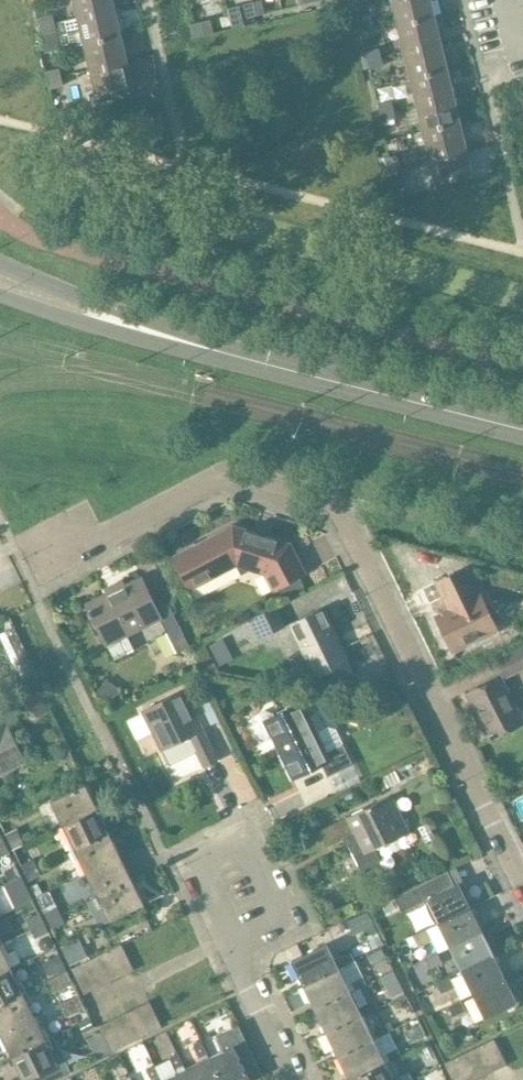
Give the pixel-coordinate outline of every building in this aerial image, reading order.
[(78,18),(114,9),(112,0),(73,0),(78,18)] [(261,0),(252,2),(256,15),(264,13),(261,0)] [(398,25),(434,16),(430,0),(392,0),(398,25)] [(244,4),(247,17),(256,15),(252,2),(244,4)] [(368,4),(355,7),(357,16),(370,13),(368,4)] [(114,9),(78,18),(84,45),(120,36),(114,9)] [(39,17),(41,27),(54,24),(52,14),(39,17)] [(434,16),(398,25),(404,51),(440,43),(434,16)] [(201,21),(205,34),(213,32),(210,19),(201,21)] [(54,24),(41,27),(43,35),(56,32),(54,24)] [(120,36),(84,45),(90,70),(126,61),(120,36)] [(440,43),(404,51),(410,78),(447,69),(440,43)] [(379,48),(366,51),(368,60),(381,57),(379,48)] [(381,57),(368,60),(370,69),(383,66),(381,57)] [(126,61),(90,70),(96,97),(133,88),(126,61)] [(58,68),(49,70),(45,71),(48,80),(61,77),(58,68)] [(447,69),(410,78),(416,103),(453,94),(447,69)] [(61,77),(48,80),(50,89),(63,86),(61,77)] [(453,94),(416,103),(423,129),(459,121),(453,94)] [(391,101),(378,104),(380,112),(393,109),(391,101)] [(393,109),(380,112),(382,121),(395,118),(393,109)] [(459,121),(423,129),(429,156),(465,147),(459,121)] [(472,174),(465,147),(429,156),(430,158),(435,183),(472,174)] [(476,171),(490,168),(485,149),(471,153),(476,171)] [(397,155),(388,157),(384,158),(387,167),(400,163),(397,155)] [(435,183),(430,158),(400,166),(402,172),(389,175),(397,201),(438,191),(435,183)] [(402,172),(400,166),(400,163),(387,167),(389,175),(402,172)] [(305,574),(289,544),(277,540),(245,530),(232,526),(196,546),(194,543),(177,552),(179,555),(172,558),(188,589),(195,586),(197,588),(213,580),(212,577),(236,564),(265,573),(274,590),(282,586),(287,595),(303,587),(298,577),(305,574)] [(449,609),(435,616),(453,651),(497,630),(479,594),(477,595),(464,569),(436,583),(449,609)] [(122,588),(110,594),(109,592),(86,603),(89,610),(87,611),(90,617),(92,616),(114,661),(135,651),(127,635),(160,619),(176,652),(189,646),(168,602),(156,608),(141,576),(124,584),(122,579),(118,581),(122,588)] [(285,626),(275,606),(251,618),(261,638),(285,626)] [(349,661),(323,607),(288,624),(315,678),(349,661)] [(226,640),(213,644),(219,662),(232,658),(226,640)] [(499,678),(468,693),(490,739),(522,723),(499,678)] [(183,691),(142,711),(161,749),(189,736),(204,766),(217,760),(183,691)] [(209,702),(202,705),(211,725),(218,721),(209,702)] [(302,703),(266,720),(279,747),(277,748),(292,778),(321,764),(327,777),(352,764),(342,744),(326,752),(302,703)] [(24,761),(7,725),(6,726),(0,715),(0,772),(24,761)] [(225,811),(238,806),(222,760),(209,765),(225,811)] [(85,784),(50,801),(62,826),(97,809),(85,784)] [(391,795),(318,831),(325,847),(345,838),(361,871),(380,861),(374,848),(384,844),(385,846),(389,843),(388,841),(408,832),(391,795)] [(97,809),(62,826),(74,849),(108,833),(97,809)] [(15,829),(5,833),(13,849),(23,845),(15,829)] [(108,833),(74,849),(86,873),(120,857),(108,833)] [(120,857),(86,873),(97,897),(131,880),(120,857)] [(33,859),(21,865),(25,873),(37,868),(33,859)] [(20,876),(16,866),(8,869),(7,876),(9,881),(20,876)] [(37,868),(25,873),(29,881),(41,875),(37,868)] [(401,912),(426,900),(437,922),(470,906),(458,883),(454,885),(447,870),(394,897),(401,912)] [(24,884),(20,876),(9,881),(13,889),(24,884)] [(131,880),(97,897),(109,921),(143,904),(131,880)] [(470,906),(437,922),(448,946),(481,930),(470,906)] [(57,907),(44,913),(48,921),(61,915),(57,907)] [(28,921),(32,929),(43,923),(39,915),(28,921)] [(61,915),(48,921),(52,928),(64,922),(61,915)] [(43,923),(32,929),(36,937),(47,931),(43,923)] [(430,939),(425,928),(412,934),(413,936),(417,943),(418,945),(430,939)] [(481,930),(448,946),(460,970),(493,954),(481,930)] [(417,943),(413,936),(401,942),(404,949),(417,943)] [(80,937),(63,945),(72,963),(89,954),(80,937)] [(121,944),(108,950),(120,976),(133,970),(121,944)] [(326,944),(291,961),(303,985),(338,968),(326,944)] [(11,969),(0,947),(0,974),(11,969)] [(108,950),(96,956),(108,982),(120,976),(108,950)] [(436,952),(424,958),(429,968),(441,962),(436,952)] [(338,959),(342,966),(354,960),(351,953),(338,959)] [(493,954),(460,970),(472,993),(505,977),(493,954)] [(66,970),(60,958),(59,955),(44,961),(51,977),(66,970)] [(96,956),(84,962),(96,988),(108,982),(96,956)] [(84,962),(71,968),(84,994),(96,988),(84,962)] [(338,968),(303,985),(314,1009),(350,991),(338,968)] [(11,969),(0,974),(0,1003),(22,992),(11,969)] [(66,971),(55,976),(58,984),(70,979),(66,971)] [(350,982),(353,990),(366,984),(362,976),(350,982)] [(448,976),(435,982),(440,992),(453,986),(448,976)] [(505,977),(472,993),(484,1019),(517,1003),(505,977)] [(350,991),(314,1009),(326,1033),(362,1016),(350,991)] [(0,1003),(0,1033),(34,1016),(22,992),(0,1003)] [(61,1002),(68,1015),(86,1006),(79,992),(61,1002)] [(459,999),(447,1005),(452,1016),(464,1010),(459,999)] [(361,1006),(365,1014),(378,1008),(374,1000),(361,1006)] [(149,1001),(136,1008),(148,1034),(161,1027),(149,1001)] [(136,1008),(123,1014),(136,1039),(148,1034),(136,1008)] [(74,1014),(78,1024),(90,1018),(86,1009),(74,1014)] [(123,1014),(112,1020),(124,1045),(136,1039),(123,1014)] [(0,1033),(0,1034),(11,1056),(45,1040),(34,1016),(0,1033)] [(362,1016),(326,1033),(338,1057),(373,1040),(362,1016)] [(90,1018),(78,1024),(82,1032),(94,1027),(90,1018)] [(112,1020),(99,1026),(112,1051),(124,1045),(112,1020)] [(225,1051),(209,1058),(209,1059),(219,1079),(252,1079),(262,1075),(237,1024),(216,1034),(225,1051)] [(373,1030),(377,1038),(389,1032),(385,1024),(373,1030)] [(45,1040),(11,1056),(22,1079),(25,1079),(29,1078),(31,1079),(55,1079),(71,1072),(53,1036),(45,1040)] [(493,1039),(481,1045),(493,1071),(506,1064),(493,1039)] [(338,1057),(349,1079),(351,1079),(385,1064),(373,1040),(338,1057)] [(185,1070),(190,1079),(219,1079),(209,1059),(209,1058),(201,1041),(193,1045),(199,1057),(205,1054),(207,1059),(185,1070)] [(481,1045),(469,1051),(481,1076),(493,1071),(481,1045)] [(385,1054),(388,1062),(401,1056),(397,1048),(385,1054)] [(456,1057),(468,1079),(474,1079),(481,1076),(469,1051),(456,1057)] [(163,1079),(190,1079),(185,1070),(177,1053),(169,1057),(175,1069),(181,1066),(183,1070),(163,1079)] [(444,1063),(452,1079),(468,1079),(456,1057),(444,1063)] [(153,1064),(145,1068),(151,1079),(158,1077),(159,1079),(161,1079),(153,1064)] [(351,1079),(393,1079),(385,1064),(351,1079)] [(397,1079),(411,1079),(412,1079),(409,1072),(396,1078),(397,1079)]
